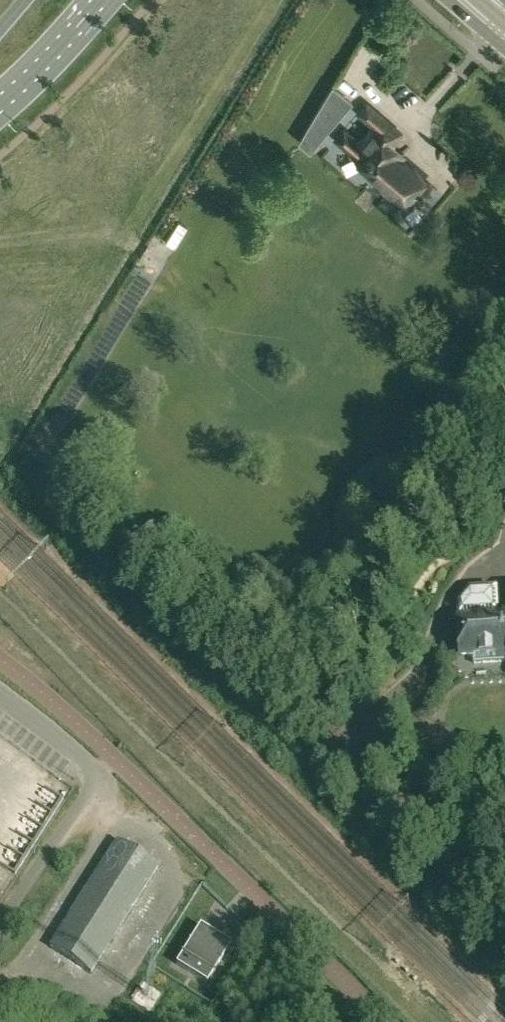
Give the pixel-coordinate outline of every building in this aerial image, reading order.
[(351,101),(333,85),(306,130),(318,140),(351,101)] [(403,133),(367,102),(359,112),(374,125),(360,142),(345,129),(337,138),(352,151),(351,152),(368,167),(364,171),(373,179),(377,175),(388,184),(384,188),(393,196),(397,192),(408,201),(413,194),(421,201),(426,195),(427,195),(430,192),(429,191),(434,185),(404,158),(407,155),(397,146),(403,133)] [(500,619),(499,589),(470,591),(459,604),(462,655),(474,655),(474,664),(504,662),(504,619),(500,619)] [(91,973),(121,926),(158,867),(117,841),(50,946),(91,973)] [(231,945),(201,926),(200,926),(176,964),(207,983),(231,945)]
